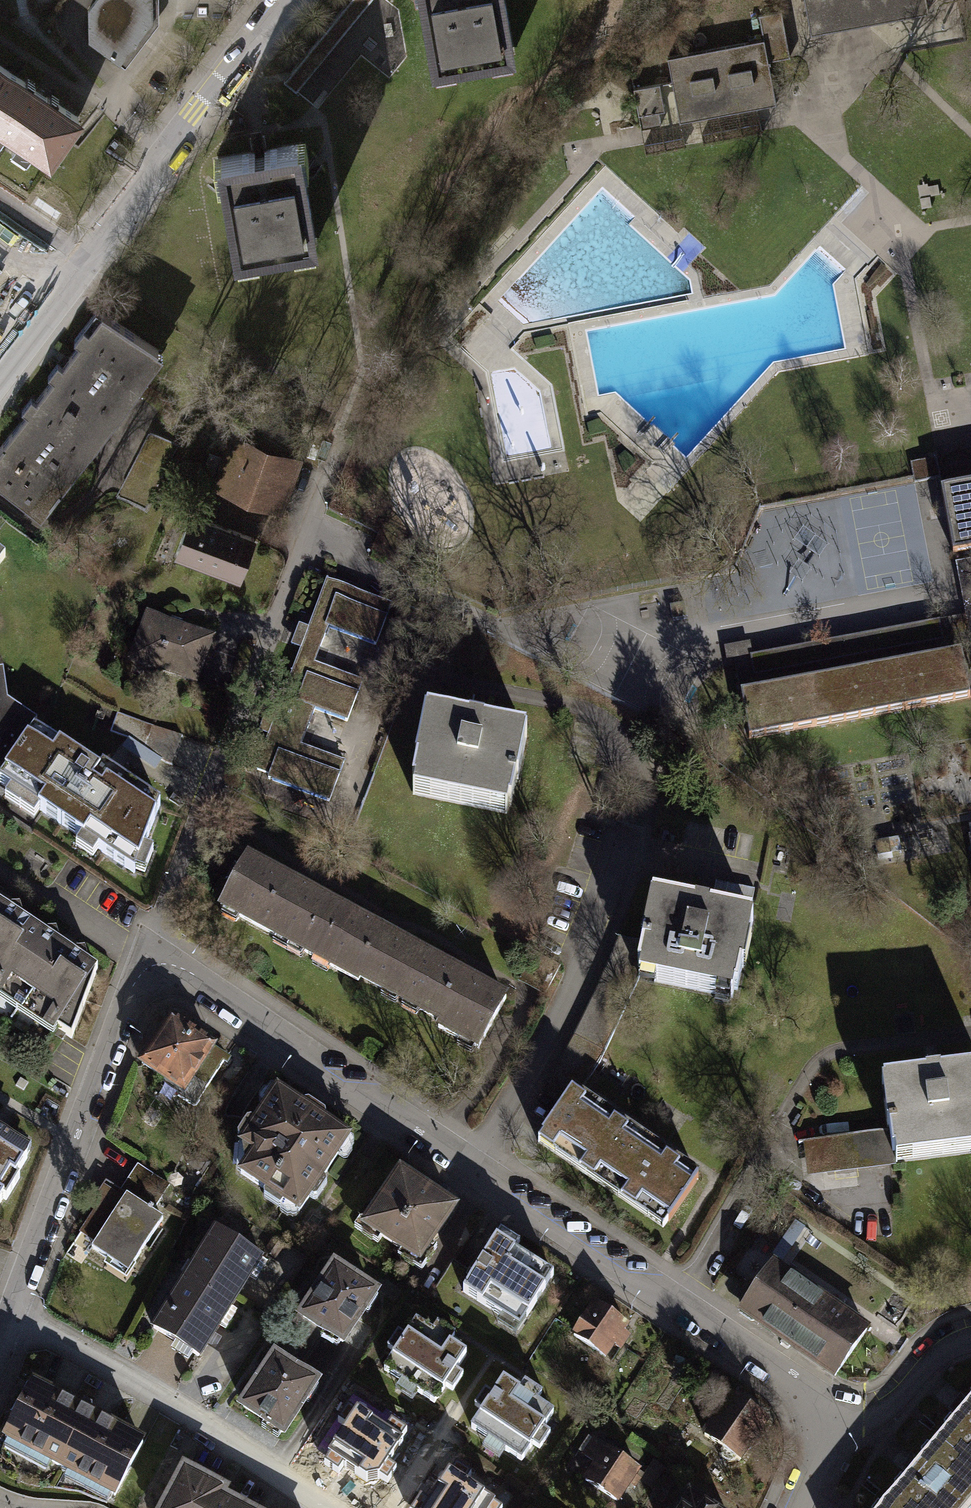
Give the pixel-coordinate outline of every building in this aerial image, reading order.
[(116,64),(149,22),(149,0),(89,0),(84,6),(85,41),(116,64)] [(431,60),(509,46),(501,0),(421,0),(431,60)] [(806,32),(869,20),(924,10),(922,0),(800,0),(806,32)] [(759,38),(763,60),(785,56),(779,25),(776,10),(754,14),(759,38)] [(667,81),(675,121),(756,106),(771,103),(763,60),(759,38),(662,57),(667,81)] [(46,160),(75,117),(0,67),(0,129),(46,160)] [(656,83),(629,88),(636,129),(641,128),(656,125),(653,110),(661,109),(656,83)] [(760,127),(756,106),(641,128),(645,149),(760,127)] [(218,157),(233,249),(310,236),(294,144),(218,157)] [(9,189),(0,183),(0,203),(9,189)] [(162,353),(99,310),(0,455),(0,487),(47,520),(162,353)] [(149,429),(123,494),(153,506),(179,441),(149,429)] [(208,485),(262,505),(282,453),(228,433),(208,485)] [(936,457),(912,462),(915,482),(940,478),(936,457)] [(430,470),(393,481),(404,515),(440,503),(430,470)] [(942,490),(954,553),(970,550),(970,485),(942,490)] [(172,552),(235,576),(249,538),(186,515),(172,552)] [(956,561),(966,615),(969,633),(970,644),(970,558),(956,561)] [(269,778),(329,801),(344,761),(298,744),(304,728),(307,729),(313,709),(346,721),(361,682),(313,663),(327,626),(375,644),(390,605),(328,582),(256,769),(270,774),(269,778)] [(127,657),(191,682),(208,639),(143,614),(127,657)] [(966,615),(955,617),(958,635),(969,633),(966,615)] [(741,691),(750,738),(970,697),(961,650),(958,635),(955,617),(735,658),(741,691)] [(30,727),(32,723),(0,701),(0,770),(30,727)] [(520,733),(423,713),(408,784),(427,788),(426,796),(485,808),(487,800),(505,804),(520,733)] [(30,727),(0,770),(0,786),(6,789),(9,784),(37,803),(33,808),(77,837),(80,832),(96,843),(93,848),(125,870),(136,846),(139,848),(156,803),(98,764),(94,770),(30,727)] [(243,857),(215,907),(473,1048),(501,998),(243,857)] [(712,985),(733,989),(748,916),(704,907),(702,917),(689,914),(691,905),(648,896),(633,969),(652,973),(651,980),(711,992),(712,985)] [(92,968),(0,906),(0,996),(67,1041),(92,968)] [(553,1073),(577,1089),(596,1061),(634,979),(643,943),(618,937),(603,974),(573,1038),(553,1073)] [(208,1046),(166,1018),(136,1061),(176,1089),(173,1093),(189,1104),(219,1060),(204,1051),(208,1046)] [(814,1140),(818,1170),(887,1161),(886,1154),(906,1152),(907,1159),(968,1151),(967,1144),(970,1144),(970,1070),(935,1075),(936,1083),(923,1085),(922,1077),(878,1082),(885,1131),(814,1140)] [(298,1106),(273,1090),(251,1122),(245,1118),(232,1137),(238,1141),(237,1143),(250,1152),(236,1172),(262,1190),(258,1196),(276,1208),(280,1201),(294,1211),(304,1197),(311,1201),(324,1182),(317,1178),(344,1138),(319,1120),(323,1115),(302,1101),(298,1106)] [(600,1114),(566,1091),(537,1133),(555,1145),(551,1151),(581,1172),(585,1166),(618,1189),(614,1194),(644,1215),(648,1209),(665,1221),(694,1179),(662,1157),(660,1160),(649,1153),(652,1150),(609,1120),(607,1123),(598,1117),(600,1114)] [(26,1150),(0,1134),(0,1192),(26,1150)] [(91,1208),(77,1229),(92,1240),(87,1248),(108,1262),(112,1256),(127,1266),(158,1219),(147,1212),(165,1185),(138,1167),(120,1194),(121,1195),(114,1204),(95,1191),(85,1204),(91,1208)] [(450,1208),(396,1171),(360,1224),(414,1261),(450,1208)] [(255,1258),(212,1231),(150,1327),(193,1355),(255,1258)] [(515,1243),(496,1231),(459,1291),(496,1314),(502,1305),(521,1317),(548,1274),(511,1250),(515,1243)] [(330,1267),(298,1315),(320,1329),(339,1341),(370,1294),(330,1267)] [(861,1330),(771,1267),(740,1312),(830,1375),(861,1330)] [(622,1325),(591,1303),(569,1334),(601,1356),(622,1325)] [(280,1333),(306,1350),(320,1329),(298,1315),(294,1312),(280,1333)] [(390,1353),(380,1370),(430,1403),(441,1386),(448,1391),(458,1375),(451,1371),(462,1354),(444,1343),(449,1335),(433,1325),(428,1332),(411,1321),(401,1337),(393,1332),(383,1348),(390,1353)] [(270,1357),(292,1371),(306,1350),(280,1333),(266,1355),(270,1357)] [(292,1371),(270,1357),(239,1406),(279,1432),(310,1383),(292,1371)] [(478,1411),(467,1428),(516,1461),(527,1444),(535,1449),(546,1433),(538,1428),(548,1412),(532,1401),(537,1393),(520,1382),(515,1390),(499,1380),(489,1395),(481,1390),(470,1407),(478,1411)] [(135,1441),(28,1384),(0,1436),(108,1493),(135,1441)] [(763,1420),(728,1396),(699,1436),(735,1460),(763,1420)] [(939,1439),(970,1466),(970,1401),(939,1439)] [(385,1433),(356,1414),(323,1465),(337,1474),(343,1465),(365,1479),(377,1477),(386,1483),(393,1472),(384,1466),(404,1434),(391,1425),(385,1433)] [(889,1499),(901,1507),(961,1507),(970,1496),(970,1466),(939,1439),(889,1499)] [(592,1463),(581,1480),(612,1501),(634,1469),(591,1440),(580,1455),(592,1463)] [(454,1461),(428,1501),(419,1495),(410,1507),(502,1507),(504,1505),(466,1481),(471,1473),(454,1461)] [(180,1470),(160,1507),(239,1507),(215,1495),(218,1490),(180,1470)] [(685,1495),(676,1507),(704,1507),(685,1495)] [(881,1507),(901,1507),(889,1499),(881,1507)]
